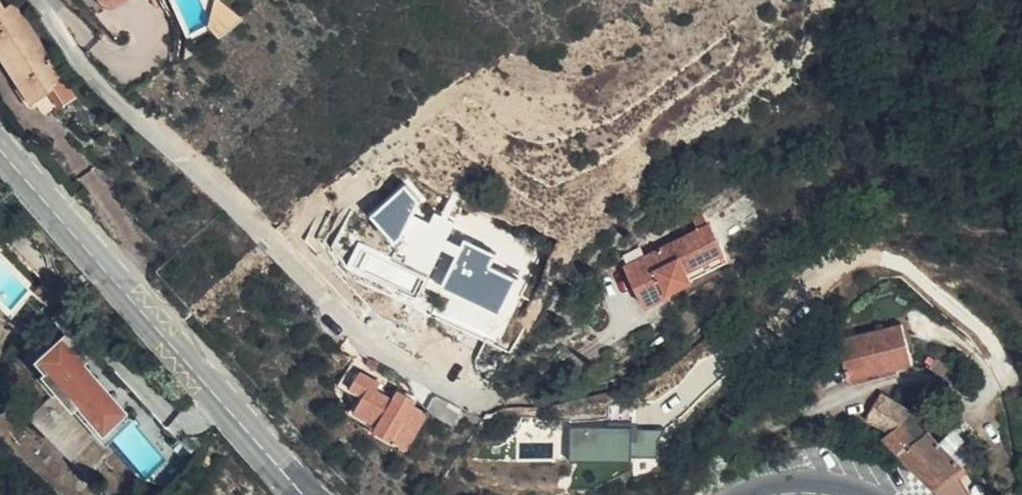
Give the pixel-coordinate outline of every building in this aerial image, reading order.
[(54,86),(51,81),(61,73),(13,1),(5,6),(2,0),(0,0),(0,54),(32,100),(54,86)] [(244,15),(225,0),(217,0),(211,20),(222,31),(244,15)] [(51,81),(54,86),(65,101),(75,95),(61,73),(51,81)] [(458,220),(438,211),(434,219),(418,211),(425,199),(411,181),(376,211),(400,239),(407,235),(444,253),(447,246),(460,252),(445,284),(503,312),(522,275),(494,263),(499,251),(468,236),(464,242),(451,236),(458,220)] [(697,230),(708,225),(701,212),(691,217),(697,230)] [(727,261),(708,225),(697,230),(627,267),(647,308),(669,298),(668,295),(692,283),(692,280),(727,261)] [(84,280),(88,275),(82,268),(77,274),(84,280)] [(848,380),(910,364),(900,327),(837,343),(840,351),(848,380)] [(86,355),(67,332),(35,357),(44,369),(41,371),(94,434),(122,409),(81,360),(86,355)] [(848,380),(840,351),(813,364),(786,383),(796,404),(818,394),(848,380)] [(417,400),(398,390),(395,396),(378,387),(381,380),(362,370),(353,388),(366,395),(356,411),(381,424),(379,427),(409,445),(428,411),(416,405),(417,400)] [(900,453),(920,439),(903,422),(913,413),(880,394),(865,420),(887,433),(882,437),(900,453)] [(461,408),(442,396),(436,395),(429,407),(454,421),(461,408)] [(669,425),(574,425),(574,458),(636,458),(636,453),(662,454),(662,439),(669,425)] [(950,457),(963,445),(951,432),(937,440),(937,442),(950,457)] [(923,476),(941,494),(965,494),(952,473),(959,467),(950,457),(937,442),(929,433),(920,439),(900,453),(923,476)]
